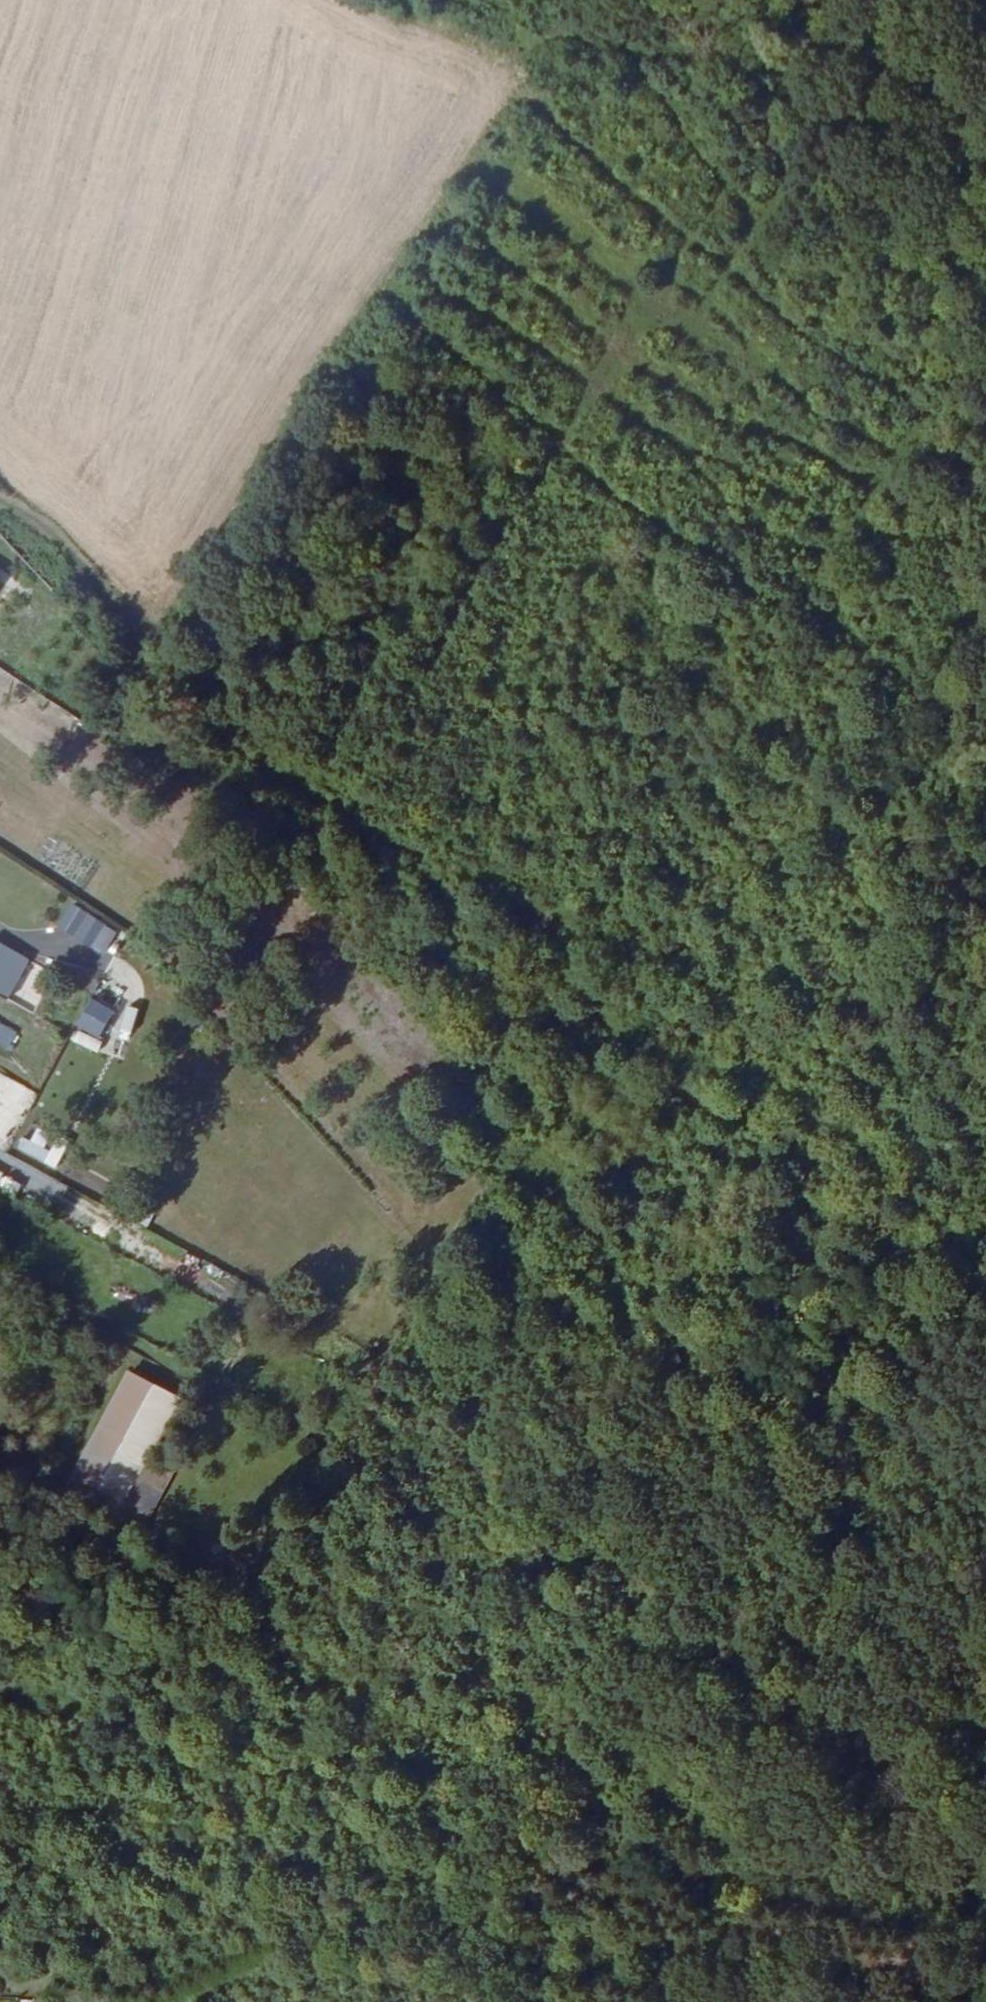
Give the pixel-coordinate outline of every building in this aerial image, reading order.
[(55,927),(105,953),(117,929),(68,903),(55,927)] [(27,956),(0,944),(0,992),(10,996),(27,956)] [(11,992),(32,1004),(50,972),(28,960),(11,992)] [(84,997),(71,1042),(98,1049),(111,1005),(84,997)] [(110,1016),(98,1049),(113,1054),(125,1021),(110,1016)] [(8,1049),(17,1029),(0,1022),(0,1045),(8,1049)] [(122,1506),(175,1394),(122,1369),(69,1481),(122,1506)]
